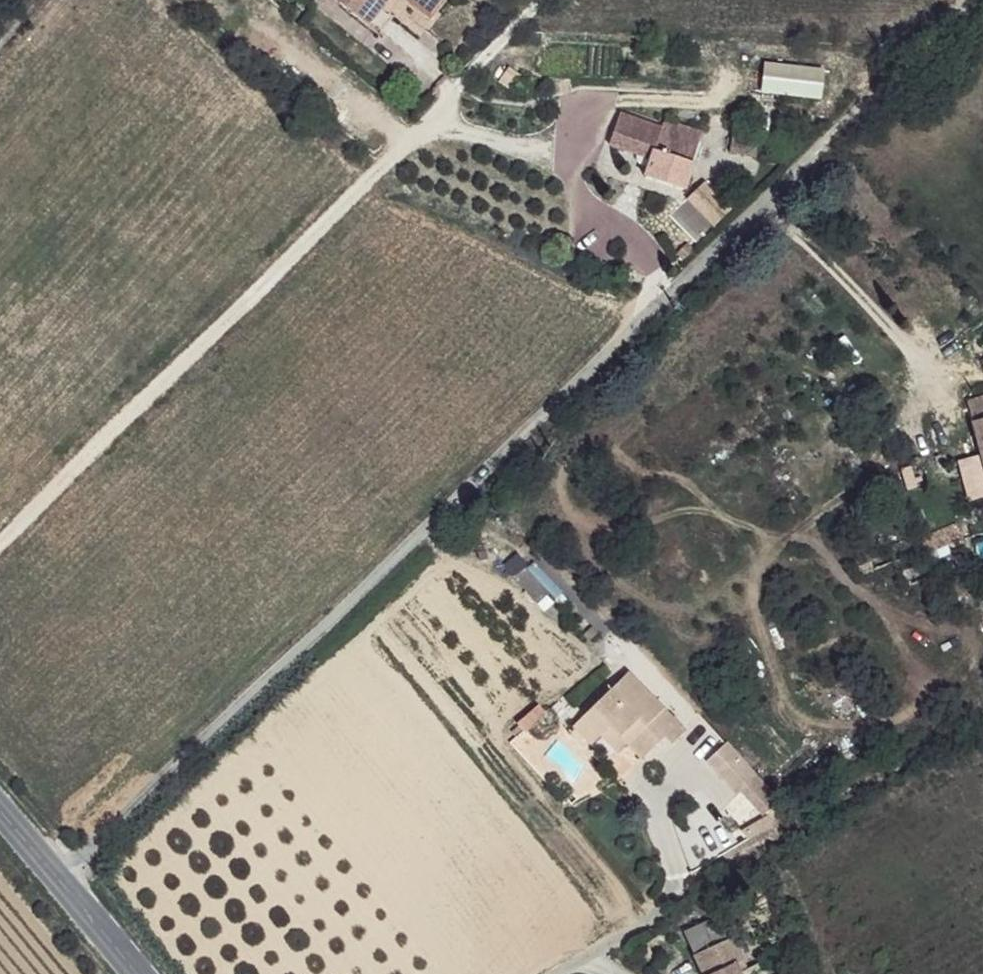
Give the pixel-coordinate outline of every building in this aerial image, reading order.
[(371,34),(384,19),(393,26),(399,21),(417,32),(426,23),(392,0),(329,0),(371,34)] [(426,23),(442,0),(392,0),(426,23)] [(823,98),(823,66),(760,65),(759,97),(823,98)] [(622,112),(610,142),(652,158),(645,176),(684,189),(704,133),(667,121),(664,129),(622,112)] [(748,144),(737,139),(733,152),(742,158),(748,144)] [(686,201),(713,228),(731,210),(705,182),(686,201)] [(964,400),(982,466),(982,395),(964,400)] [(967,524),(969,533),(982,531),(982,522),(967,524)] [(963,545),(928,556),(930,573),(969,559),(963,545)] [(543,608),(559,592),(536,568),(519,585),(543,608)] [(694,730),(635,674),(589,720),(607,740),(617,731),(634,750),(650,761),(670,741),(681,750),(694,730)] [(589,720),(577,731),(596,751),(607,740),(589,720)] [(617,731),(607,740),(623,758),(634,750),(617,731)] [(767,780),(735,746),(717,765),(749,798),(767,780)] [(726,915),(688,932),(697,957),(736,938),(726,915)] [(697,957),(704,973),(742,973),(749,972),(736,938),(697,957)]
